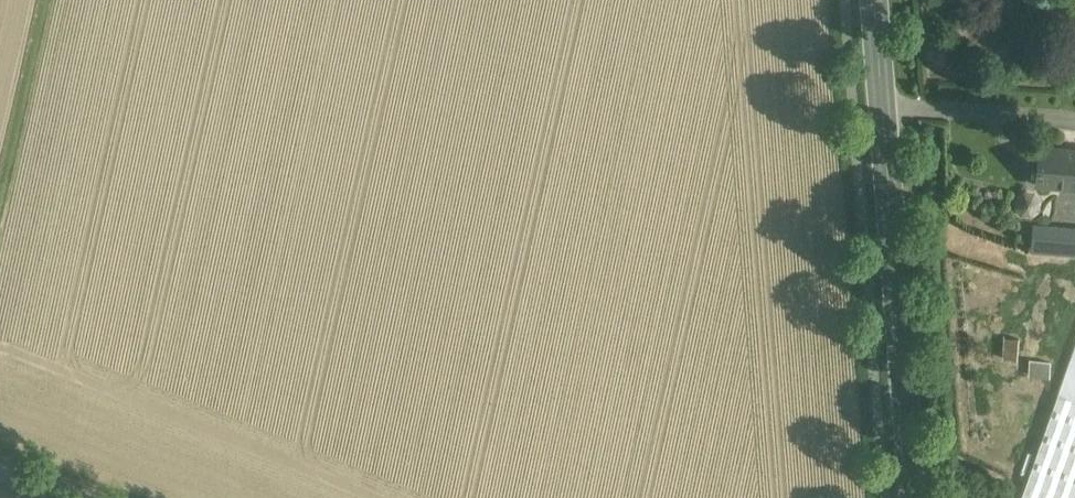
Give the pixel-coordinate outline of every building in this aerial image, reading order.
[(1039,147),(1036,185),(1074,188),(1074,150),(1039,147)] [(1033,225),(1031,251),(1074,255),(1074,229),(1033,225)] [(1020,497),(1074,497),(1074,349),(1020,497)]
